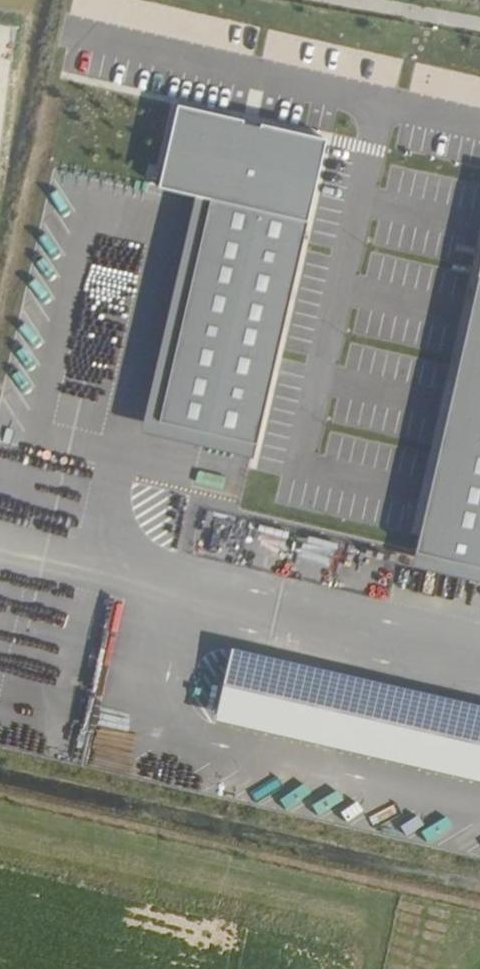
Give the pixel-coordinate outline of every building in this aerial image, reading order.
[(326,140),(180,106),(161,187),(196,196),(212,199),(160,424),(255,446),(326,140)] [(253,457),(255,446),(160,424),(212,199),(196,196),(142,432),(253,457)] [(414,555),(479,569),(479,259),(414,555)] [(208,475),(204,487),(230,495),(233,483),(208,475)] [(414,555),(412,566),(479,581),(479,569),(414,555)] [(234,651),(218,722),(479,781),(479,706),(234,651)]
